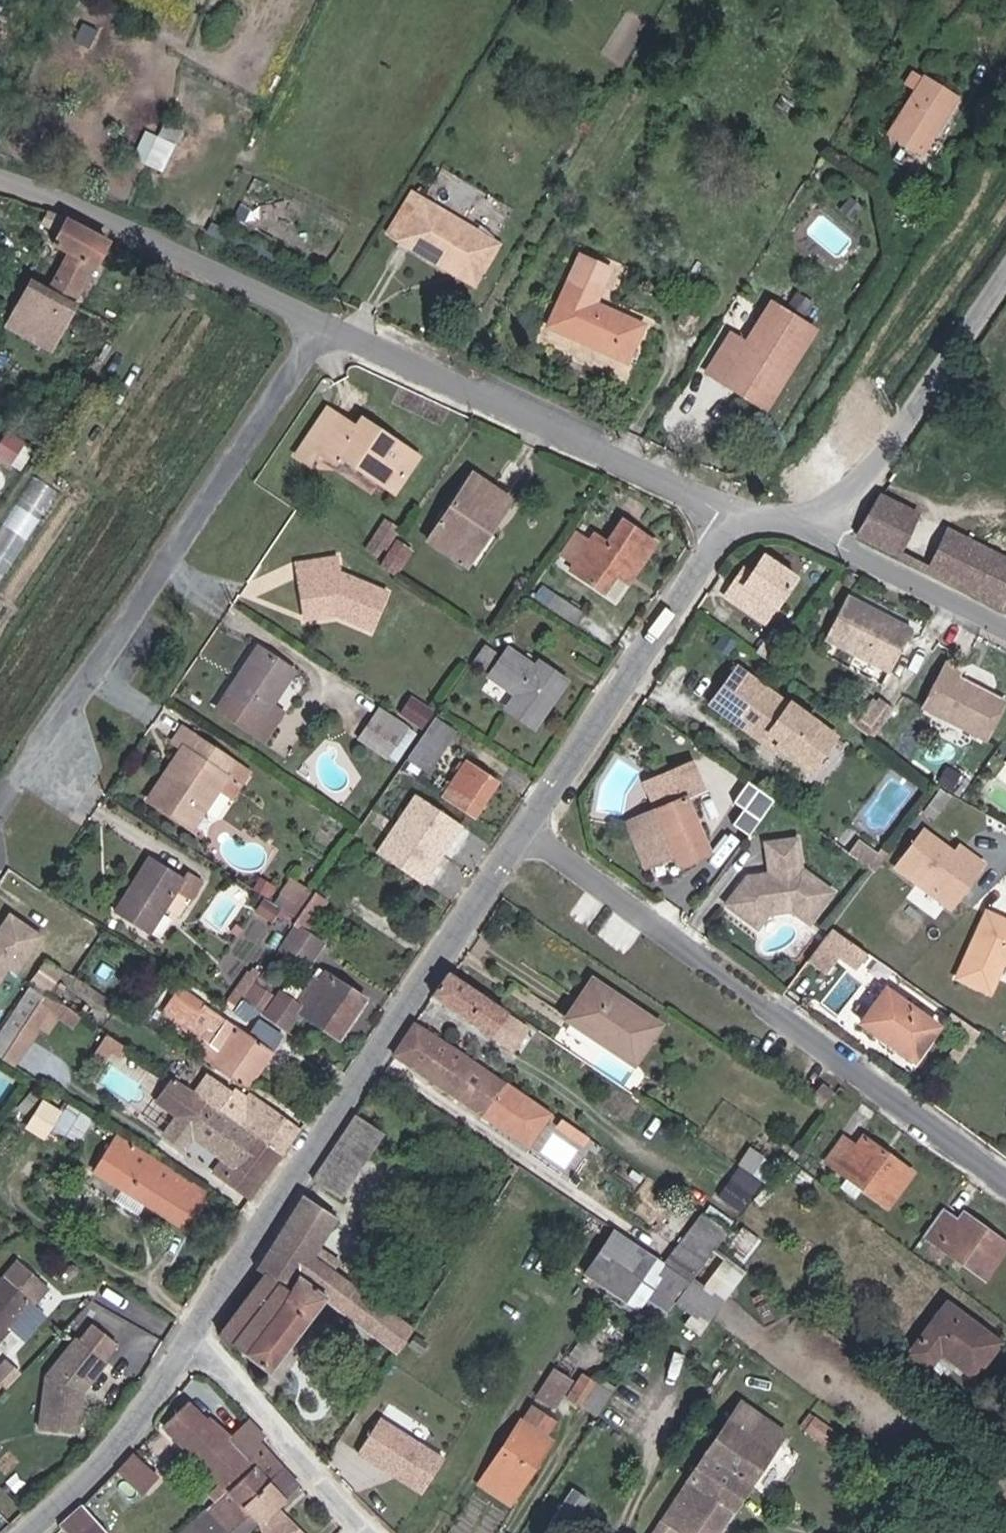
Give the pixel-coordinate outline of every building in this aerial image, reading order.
[(967,100),(950,90),(916,147),(948,166),(982,108),(967,100)] [(166,122),(162,133),(146,127),(134,155),(168,168),(184,129),(166,122)] [(412,242),(475,280),(479,273),(502,287),(520,257),(432,207),(412,242)] [(52,278),(94,301),(134,239),(73,211),(67,222),(80,233),(52,278)] [(0,215),(0,238),(10,220),(0,215)] [(631,279),(603,267),(570,335),(650,371),(667,332),(618,310),(631,279)] [(94,301),(52,278),(47,285),(62,294),(49,317),(75,332),(94,301)] [(778,297),(808,313),(816,298),(786,282),(778,297)] [(727,380),(740,388),(744,381),(780,401),(796,375),(799,377),(802,372),(811,358),(827,332),(788,309),(763,349),(750,341),(727,380)] [(740,388),(779,411),(780,409),(797,381),(799,377),(796,375),(780,401),(744,381),(740,388)] [(412,495),(431,468),(405,450),(409,444),(381,425),(376,431),(347,412),(317,455),(327,462),(335,450),(352,463),(351,465),(387,492),(394,483),(412,495)] [(17,451),(34,461),(46,442),(29,431),(17,451)] [(405,450),(431,468),(436,462),(409,444),(405,450)] [(2,581),(55,485),(33,473),(0,534),(0,580),(2,581)] [(450,544),(481,566),(504,530),(513,535),(534,506),(495,478),(450,544)] [(1000,540),(910,494),(876,478),(857,505),(853,512),(990,588),(993,590),(1002,581),(1005,584),(1005,544),(1000,540)] [(380,563),(398,573),(417,542),(382,521),(368,544),(385,555),(380,563)] [(621,597),(629,585),(637,574),(652,583),(677,546),(642,525),(624,551),(611,543),(588,577),(621,597)] [(421,540),(405,563),(420,573),(436,549),(421,540)] [(325,565),(333,615),(366,612),(365,621),(393,633),(411,593),(367,574),(364,560),(325,565)] [(771,577),(752,605),(790,630),(817,588),(788,569),(779,583),(771,577)] [(637,574),(629,585),(645,594),(652,583),(637,574)] [(551,604),(579,620),(587,604),(560,589),(551,604)] [(935,642),(869,609),(848,652),(914,685),(935,642)] [(334,624),(365,621),(366,612),(333,615),(334,624)] [(758,624),(746,616),(739,629),(751,636),(758,624)] [(511,646),(502,659),(510,664),(519,651),(511,646)] [(282,649),(239,712),(276,737),(319,674),(282,649)] [(570,680),(534,660),(517,686),(552,708),(544,720),(566,733),(595,688),(574,675),(570,680)] [(1005,744),(1005,703),(974,687),(977,682),(962,675),(941,719),(1003,749),(1005,744)] [(753,676),(727,711),(780,750),(786,742),(795,749),(793,754),(826,779),(852,745),(806,711),(805,713),(753,676)] [(413,694),(401,713),(424,727),(436,708),(413,694)] [(888,749),(909,721),(895,711),(885,725),(874,717),(864,731),(888,749)] [(432,734),(399,714),(387,731),(419,751),(432,734)] [(457,724),(449,735),(426,770),(442,779),(470,739),(463,734),(466,729),(457,724)] [(189,752),(197,757),(167,803),(206,827),(231,789),(245,797),(261,773),(200,734),(189,752)] [(521,791),(492,776),(471,810),(499,826),(521,791)] [(678,825),(659,833),(675,871),(693,864),(697,875),(725,863),(705,813),(724,806),(712,777),(666,797),(678,825)] [(762,820),(776,800),(768,794),(754,814),(762,820)] [(778,833),(792,813),(789,810),(776,800),(762,820),(778,833)] [(446,889),(483,834),(437,803),(400,858),(446,889)] [(675,871),(659,833),(650,836),(666,875),(675,871)] [(965,918),(997,874),(983,864),(977,872),(970,867),(937,842),(911,877),(965,918)] [(761,885),(741,914),(774,937),(784,922),(808,920),(826,932),(849,900),(817,877),(816,878),(812,847),(780,852),(784,882),(761,885)] [(899,871),(872,852),(864,864),(890,884),(899,871)] [(983,864),(976,859),(970,867),(977,872),(983,864)] [(206,880),(175,861),(139,918),(176,941),(202,903),(212,908),(225,887),(209,877),(206,880)] [(289,925),(312,887),(291,874),(275,900),(267,895),(259,907),(289,925)] [(0,949),(0,989),(15,999),(34,971),(40,975),(64,941),(33,919),(12,949),(4,943),(0,949)] [(1002,923),(971,986),(1002,1001),(1005,992),(1005,925),(1002,923)] [(343,945),(318,929),(306,947),(313,951),(332,963),(343,945)] [(840,987),(854,967),(863,953),(849,942),(825,976),(840,987)] [(313,951),(306,947),(288,972),(296,977),(313,951)] [(863,953),(854,967),(875,981),(885,968),(863,953)] [(283,991),(270,1011),(308,1036),(320,1018),(361,1043),(390,1001),(339,968),(324,990),(309,980),(306,984),(297,999),(286,993),(283,991)] [(278,988),(283,991),(286,993),(296,977),(288,972),(278,988)] [(450,1001),(529,1055),(544,1032),(466,977),(450,1001)] [(674,1032),(607,985),(581,1022),(648,1069),(674,1032)] [(264,1008),(270,1011),(283,991),(278,988),(264,1008)] [(232,1048),(224,1060),(273,1090),(304,1043),(287,1031),(279,1030),(272,1041),(252,1026),(201,992),(187,1011),(214,1029),(217,1025),(233,1035),(227,1045),(232,1048)] [(889,1027),(942,1066),(958,1043),(905,1004),(889,1027)] [(47,1027),(36,1019),(11,1057),(22,1064),(47,1027)] [(217,1025),(214,1029),(212,1036),(227,1045),(233,1035),(217,1025)] [(932,1080),(942,1066),(889,1027),(879,1041),(932,1080)] [(535,1099),(431,1029),(411,1059),(515,1129),(535,1099)] [(94,1055),(111,1065),(125,1042),(108,1032),(94,1055)] [(123,1046),(108,1070),(120,1077),(130,1061),(138,1067),(143,1059),(123,1046)] [(211,1103),(216,1106),(233,1116),(300,1163),(326,1126),(277,1095),(268,1095),(265,1099),(230,1076),(211,1103)] [(410,1085),(399,1077),(393,1086),(327,1184),(352,1200),(422,1093),(410,1085)] [(272,1205),(300,1163),(216,1106),(211,1103),(189,1089),(176,1109),(197,1123),(183,1144),(203,1157),(211,1144),(259,1172),(248,1189),(251,1192),(272,1205)] [(842,1099),(832,1092),(820,1109),(830,1115),(842,1099)] [(82,1140),(92,1114),(64,1102),(53,1128),(82,1140)] [(224,1200),(133,1141),(111,1176),(202,1235),(224,1200)] [(876,1149),(867,1161),(853,1150),(836,1173),(898,1218),(923,1184),(876,1149)] [(747,1170),(761,1179),(773,1161),(760,1152),(747,1170)] [(309,1279),(329,1247),(347,1218),(318,1198),(279,1256),(309,1279)] [(939,1242),(998,1285),(1005,1274),(1005,1241),(977,1219),(972,1227),(958,1216),(939,1242)] [(713,1217),(675,1268),(700,1285),(703,1287),(706,1283),(702,1281),(738,1235),(713,1217)] [(412,1354),(426,1332),(344,1270),(350,1261),(329,1247),(309,1279),(279,1256),(268,1272),(276,1278),(230,1340),(231,1340),(281,1377),(337,1300),(412,1354)] [(691,1297),(700,1285),(675,1268),(648,1249),(639,1261),(691,1297)] [(711,1276),(737,1296),(752,1274),(727,1256),(711,1276)] [(2,1366),(15,1354),(12,1350),(34,1328),(46,1341),(70,1318),(62,1309),(78,1295),(48,1264),(0,1310),(0,1364),(2,1366)] [(703,1287),(695,1299),(721,1318),(737,1296),(711,1276),(706,1283),(703,1287)] [(432,1324),(443,1308),(436,1302),(425,1320),(432,1324)] [(965,1347),(996,1370),(1005,1358),(1005,1337),(964,1303),(922,1355),(944,1373),(965,1347)] [(611,1340),(600,1334),(594,1343),(604,1350),(611,1340)] [(68,1380),(60,1431),(97,1438),(105,1396),(128,1366),(98,1342),(68,1380)] [(593,1415),(604,1389),(589,1382),(577,1408),(593,1415)] [(554,1394),(570,1405),(574,1399),(558,1388),(554,1394)] [(612,1393),(604,1389),(593,1415),(601,1419),(612,1393)] [(567,1411),(570,1405),(554,1394),(550,1399),(559,1406),(567,1411)] [(240,1446),(248,1437),(222,1412),(220,1414),(201,1395),(176,1428),(233,1486),(223,1496),(228,1502),(239,1492),(265,1470),(240,1446)] [(554,1412),(559,1406),(550,1399),(545,1406),(554,1412)] [(567,1427),(543,1410),(489,1490),(519,1510),(561,1448),(556,1444),(567,1427)] [(709,1487),(730,1500),(744,1478),(763,1491),(795,1438),(775,1425),(771,1432),(747,1418),(706,1484),(709,1487)] [(823,1427),(824,1428),(828,1422),(822,1418),(818,1424),(823,1427)] [(455,1462),(393,1421),(371,1454),(433,1495),(455,1462)] [(824,1428),(843,1443),(848,1437),(828,1422),(824,1428)] [(813,1431),(818,1434),(823,1427),(818,1424),(813,1431)] [(240,1446),(265,1470),(280,1484),(298,1503),(312,1490),(272,1448),(276,1443),(259,1426),(248,1437),(240,1446)] [(839,1449),(843,1443),(824,1428),(819,1435),(839,1449)] [(167,1479),(143,1458),(130,1470),(157,1495),(167,1479)] [(254,1508),(280,1484),(265,1470),(239,1492),(254,1508)] [(744,1478),(730,1500),(750,1513),(763,1491),(744,1478)] [(274,1527),(290,1511),(298,1503),(280,1484),(254,1508),(270,1523),(271,1524),(274,1527)] [(591,1495),(571,1484),(548,1525),(562,1532),(569,1532),(591,1495)] [(750,1513),(730,1500),(709,1487),(706,1484),(674,1532),(737,1532),(750,1513)] [(250,1512),(267,1528),(271,1524),(270,1523),(254,1508),(250,1512)] [(77,1532),(115,1532),(109,1527),(101,1518),(92,1509),(86,1514),(72,1527),(77,1532)] [(210,1532),(225,1532),(234,1525),(222,1509),(202,1525),(210,1532)] [(274,1527),(277,1532),(305,1532),(308,1530),(290,1511),(274,1527)] [(267,1528),(250,1512),(234,1525),(225,1532),(262,1532),(267,1528)] [(202,1525),(194,1532),(210,1532),(202,1525)]
